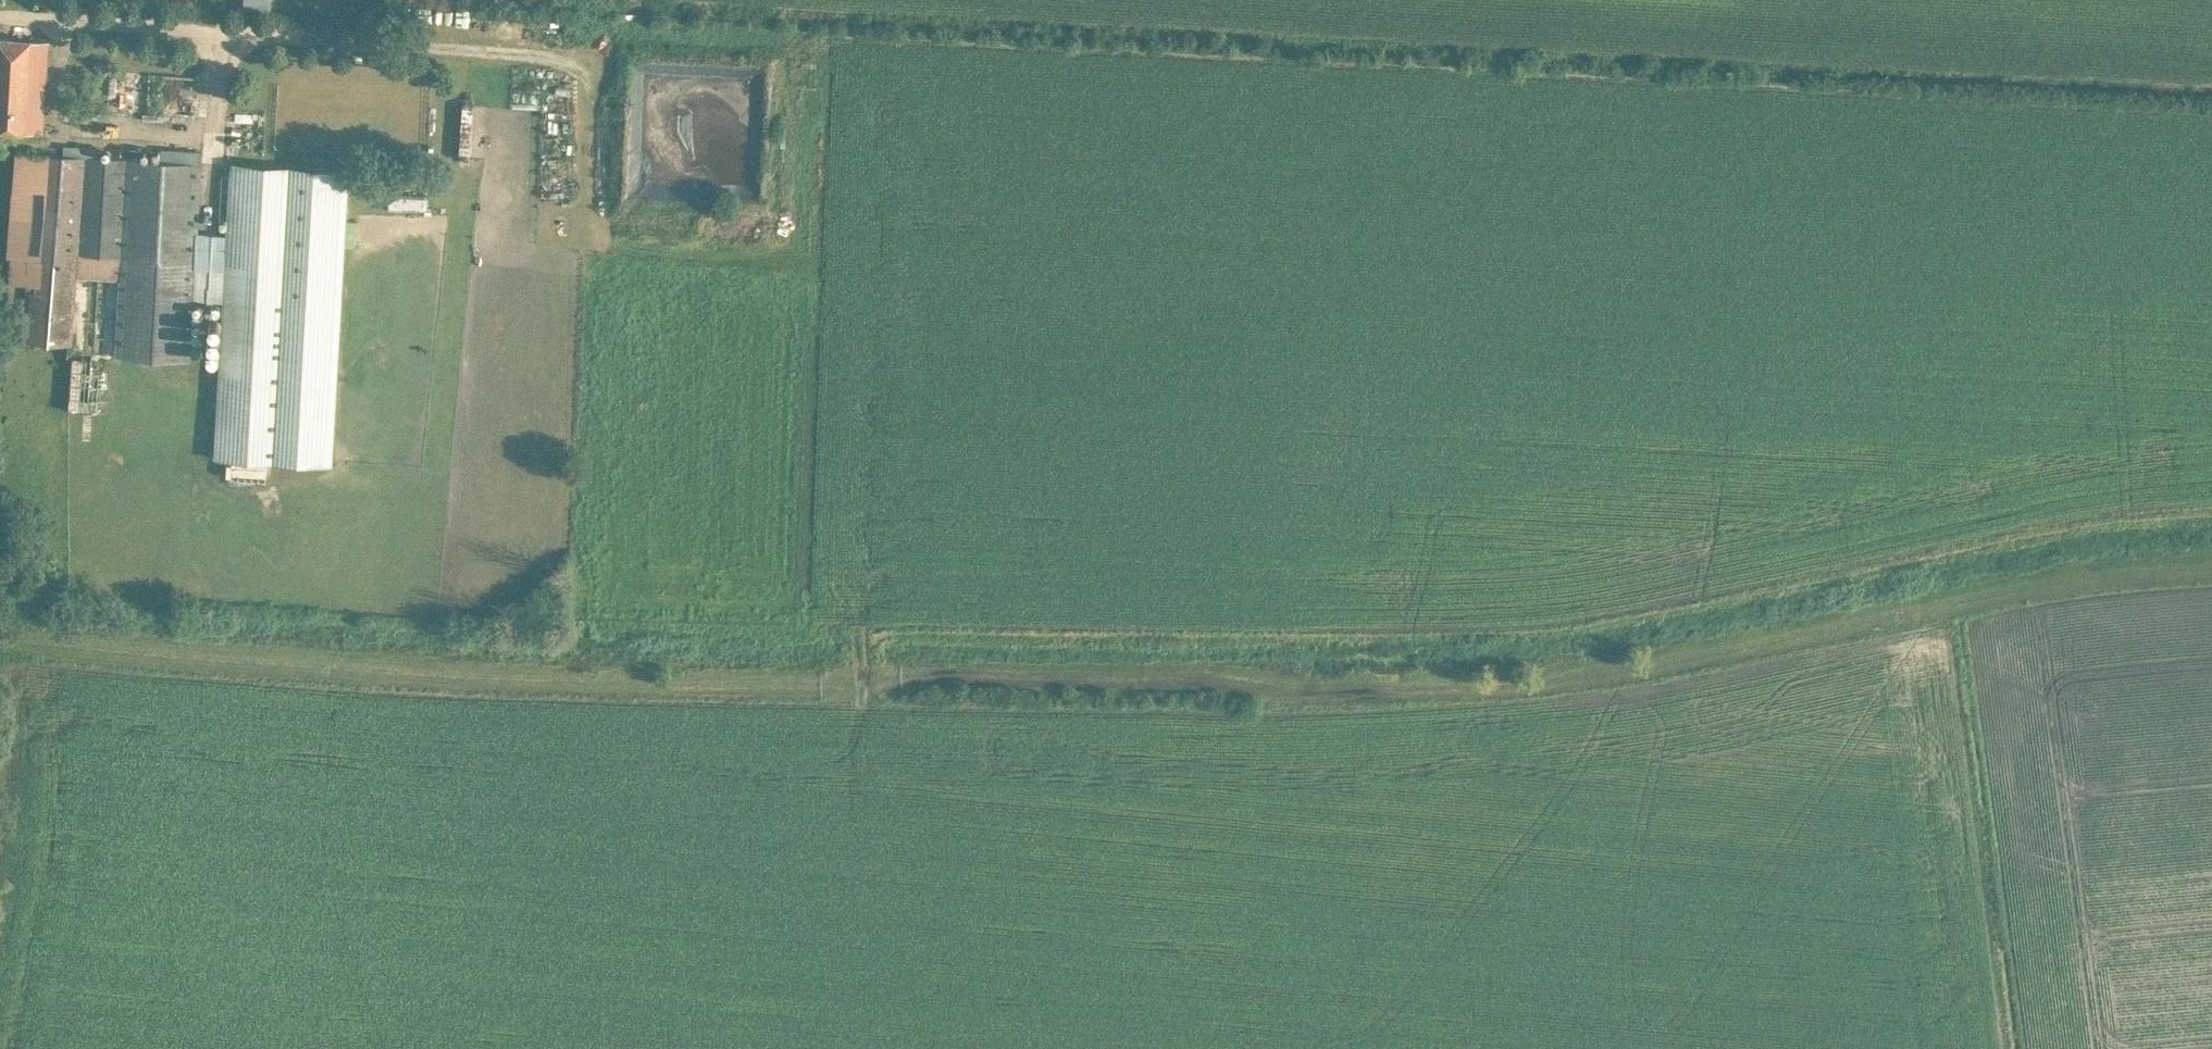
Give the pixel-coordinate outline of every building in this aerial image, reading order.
[(43,131),(48,40),(0,37),(0,129),(43,131)] [(386,58),(372,58),(372,69),(386,69),(386,58)] [(202,163),(71,155),(18,152),(11,282),(30,283),(25,340),(73,343),(78,259),(121,261),(116,355),(190,359),(193,298),(222,300),(206,552),(249,555),(249,574),(290,575),(290,558),(326,560),(349,168),(230,161),(226,233),(199,231),(202,163)] [(395,210),(396,198),(364,197),(364,209),(395,210)]
